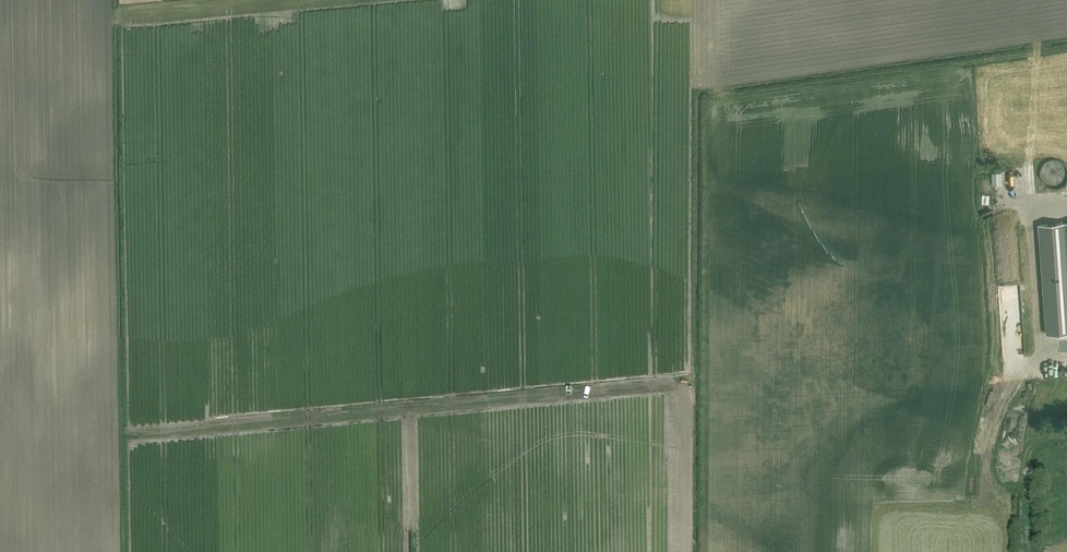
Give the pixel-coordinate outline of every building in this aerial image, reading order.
[(1030,152),(1032,162),(1043,159),(1041,149),(1030,152)] [(1039,225),(1047,334),(1066,333),(1066,223),(1039,225)]
